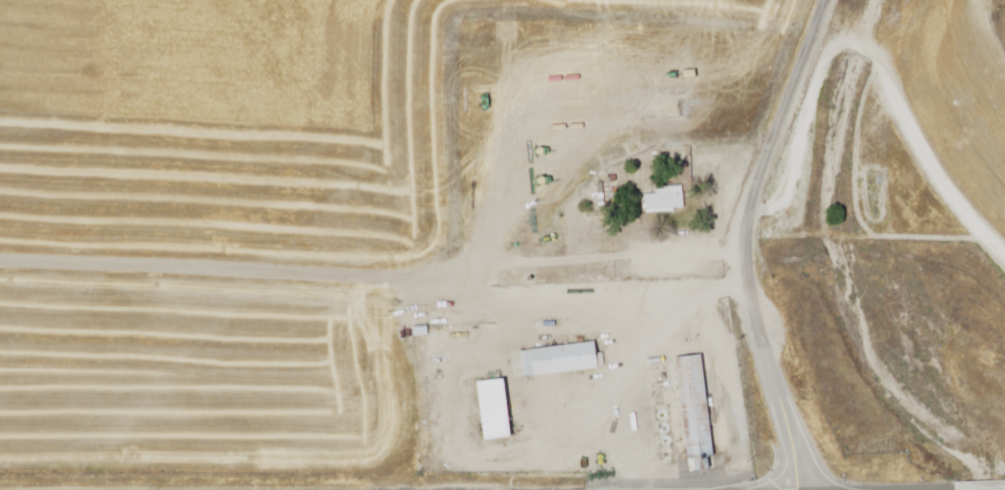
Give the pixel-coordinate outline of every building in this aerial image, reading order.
[(684,185),(684,214),(639,213),(639,184),(684,185)] [(517,350),(594,338),(598,364),(520,375),(517,350)] [(670,357),(705,354),(713,454),(678,457),(670,357)] [(499,378),(470,386),(485,442),(513,435),(499,378)]
